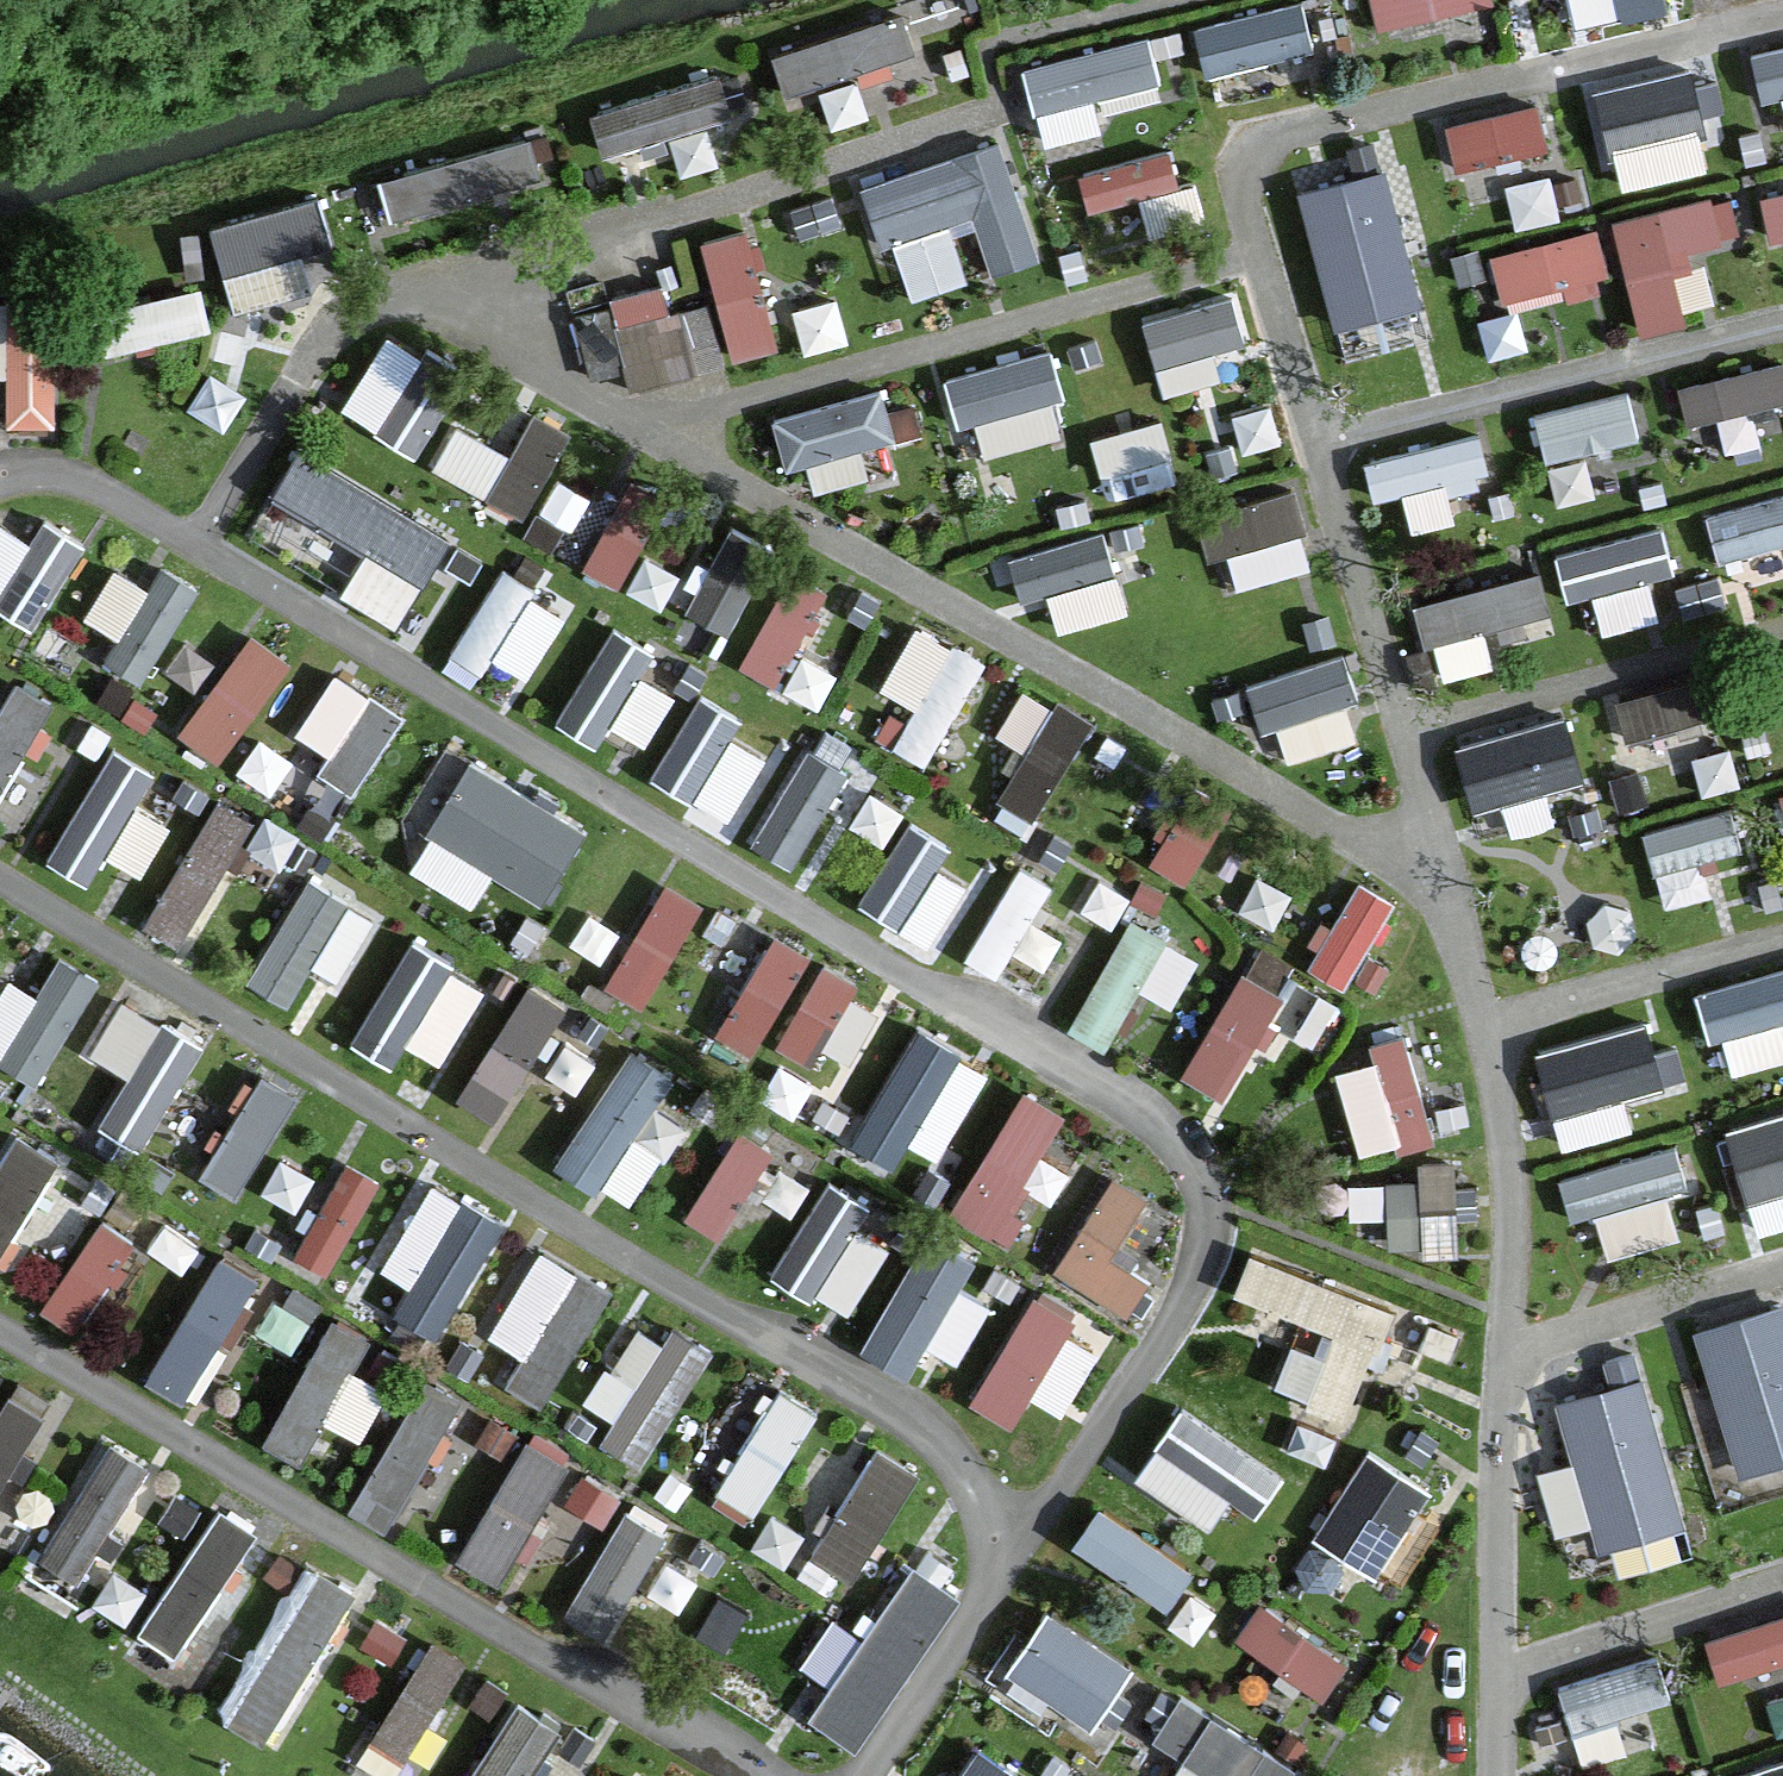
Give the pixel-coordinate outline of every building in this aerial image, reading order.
[(921,34),(909,0),(888,0),(772,41),(787,82),(921,34)] [(1211,63),(1320,33),(1311,0),(1238,0),(1196,12),(1211,63)] [(1574,13),(1625,0),(1571,0),(1574,13)] [(1027,44),(1043,129),(1105,117),(1099,85),(1165,73),(1155,21),(1027,44)] [(595,87),(603,130),(732,107),(725,65),(595,87)] [(533,119),(380,162),(394,211),(547,168),(533,119)] [(1007,123),(869,162),(905,287),(983,265),(982,261),(1042,244),(1007,123)] [(1173,139),(1082,151),(1087,186),(1178,174),(1173,139)] [(1394,147),(1302,166),(1331,311),(1423,293),(1394,147)] [(1782,224),(1782,173),(1760,178),(1771,227),(1782,224)] [(299,233),(336,223),(323,176),(209,207),(234,297),(311,276),(299,233)] [(1633,320),(1689,314),(1681,232),(1738,226),(1734,183),(1620,195),(1633,320)] [(1572,285),(1615,273),(1595,206),(1488,237),(1502,284),(1566,265),(1572,285)] [(698,227),(737,348),(788,332),(749,210),(698,227)] [(711,355),(683,258),(609,279),(638,377),(711,355)] [(102,341),(214,317),(205,275),(93,299),(102,341)] [(1146,302),(1160,363),(1252,341),(1237,280),(1146,302)] [(64,291),(0,290),(0,370),(7,370),(6,418),(61,420),(64,291)] [(418,443),(470,362),(393,314),(341,395),(418,443)] [(983,448),(1077,420),(1049,331),(956,359),(983,448)] [(1782,386),(1782,343),(1679,369),(1689,409),(1782,386)] [(885,370),(773,403),(788,453),(900,419),(885,370)] [(1629,372),(1534,401),(1549,452),(1645,423),(1629,372)] [(532,395),(494,495),(531,509),(569,409),(532,395)] [(461,406),(433,457),(483,485),(512,434),(461,406)] [(1106,487),(1177,478),(1168,409),(1098,417),(1106,487)] [(1461,505),(1454,479),(1495,467),(1479,412),(1379,442),(1402,522),(1461,505)] [(274,478),(434,554),(455,512),(294,435),(274,478)] [(635,460),(583,552),(623,574),(674,482),(635,460)] [(1297,471),(1210,495),(1233,577),(1320,553),(1297,471)] [(259,510),(348,560),(365,529),(276,479),(259,510)] [(1782,530),(1782,482),(1712,494),(1720,541),(1782,530)] [(5,491),(0,499),(0,603),(32,623),(84,539),(5,491)] [(736,614),(776,533),(726,509),(686,589),(736,614)] [(1652,566),(1678,559),(1665,509),(1558,537),(1571,586),(1599,579),(1610,620),(1663,605),(1652,566)] [(1012,546),(1026,584),(1050,575),(1067,622),(1134,597),(1103,512),(1012,546)] [(407,603),(420,547),(359,534),(347,590),(407,603)] [(113,550),(88,605),(125,621),(150,566),(113,550)] [(152,672),(201,569),(161,550),(112,654),(152,672)] [(740,649),(778,671),(835,575),(797,553),(740,649)] [(1422,582),(1444,671),(1499,657),(1487,610),(1551,594),(1540,553),(1422,582)] [(459,626),(524,672),(574,601),(509,555),(459,626)] [(918,690),(894,735),(930,755),(991,644),(917,604),(882,670),(918,690)] [(613,608),(558,706),(599,730),(613,706),(649,727),(676,678),(644,660),(658,634),(613,608)] [(221,747),(296,647),(252,614),(177,714),(221,747)] [(1350,641),(1252,661),(1261,707),(1359,688),(1350,641)] [(330,656),(302,718),(334,733),(322,759),(364,778),(404,690),(330,656)] [(0,696),(0,769),(58,689),(23,664),(0,696)] [(1048,680),(999,803),(1041,820),(1090,696),(1048,680)] [(741,797),(767,716),(686,690),(660,772),(741,797)] [(49,836),(88,862),(158,754),(119,728),(49,836)] [(808,731),(753,829),(797,853),(852,755),(808,731)] [(493,859),(546,889),(591,810),(471,742),(409,851),(476,889),(493,859)] [(1194,771),(1151,852),(1192,874),(1235,793),(1194,771)] [(213,783),(148,912),(185,930),(250,802),(213,783)] [(141,853),(168,805),(139,789),(112,836),(141,853)] [(1666,890),(1754,866),(1734,793),(1646,817),(1666,890)] [(865,896),(941,925),(965,864),(941,855),(954,822),(900,802),(865,896)] [(971,948),(1007,964),(1051,867),(1016,851),(971,948)] [(1357,860),(1309,951),(1353,974),(1401,883),(1357,860)] [(247,967),(287,992),(315,948),(341,965),(379,904),(314,862),(247,967)] [(650,992),(706,884),(663,862),(607,970),(650,992)] [(1106,1031),(1141,975),(1173,995),(1203,947),(1136,904),(1069,1008),(1106,1031)] [(759,1042),(808,933),(767,915),(718,1024),(759,1042)] [(409,922),(359,1017),(439,1058),(488,964),(409,922)] [(59,939),(7,1056),(47,1074),(100,957),(59,939)] [(814,1047),(860,966),(829,949),(783,1030),(814,1047)] [(1183,1064),(1229,1086),(1283,973),(1237,952),(1183,1064)] [(1,1042),(40,979),(12,962),(0,982),(0,1041),(1,1042)] [(529,966),(458,1077),(496,1101),(566,990),(529,966)] [(131,1058),(103,1111),(148,1135),(205,1025),(122,983),(93,1038),(131,1058)] [(1657,999),(1536,1034),(1564,1135),(1636,1114),(1625,1076),(1675,1062),(1657,999)] [(1409,1025),(1336,1046),(1365,1142),(1438,1120),(1409,1025)] [(630,1030),(563,1149),(637,1190),(681,1110),(654,1095),(676,1056),(630,1030)] [(207,1160),(243,1179),(299,1074),(263,1055),(207,1160)] [(995,1220),(1075,1102),(1028,1070),(948,1189),(995,1220)] [(1724,1114),(1763,1221),(1782,1214),(1782,1093),(1724,1114)] [(681,1201),(715,1225),(779,1136),(745,1112),(681,1201)] [(56,1137),(13,1113),(0,1137),(0,1237),(56,1137)] [(1571,1205),(1689,1187),(1682,1138),(1563,1156),(1571,1205)] [(337,1260),(382,1159),(343,1142),(298,1243),(337,1260)] [(1455,1153),(1395,1160),(1403,1227),(1462,1220),(1455,1153)] [(1119,1246),(1144,1172),(1098,1156),(1060,1270),(1135,1295),(1148,1255),(1119,1246)] [(437,1161),(381,1246),(415,1268),(398,1294),(438,1319),(510,1209),(437,1161)] [(891,1231),(856,1211),(871,1185),(831,1162),(776,1255),(850,1299),(891,1231)] [(77,1315),(142,1228),(104,1200),(39,1286),(77,1315)] [(861,1326),(903,1354),(978,1241),(937,1214),(861,1326)] [(187,1391),(253,1250),(213,1231),(147,1372),(187,1391)] [(533,1232),(497,1320),(528,1333),(511,1372),(558,1392),(611,1265),(533,1232)] [(1353,1406),(1398,1288),(1252,1232),(1234,1279),(1336,1318),(1328,1339),(1296,1327),(1277,1376),(1353,1406)] [(1010,1409),(1078,1301),(1037,1276),(969,1384),(1010,1409)] [(1734,1454),(1782,1444),(1782,1287),(1703,1304),(1734,1454)] [(302,1437),(366,1317),(332,1299),(268,1419),(302,1437)] [(713,1343),(647,1303),(617,1352),(640,1366),(601,1429),(644,1455),(713,1343)] [(1063,1398),(1102,1338),(1071,1318),(1032,1378),(1063,1398)] [(324,1399),(361,1421),(391,1371),(354,1349),(324,1399)] [(1654,1359),(1562,1376),(1591,1534),(1682,1517),(1654,1359)] [(384,1507),(462,1385),(428,1362),(349,1485),(384,1507)] [(40,1382),(4,1365),(0,1373),(0,1465),(40,1382)] [(785,1374),(706,1484),(747,1513),(826,1404),(785,1374)] [(1213,1509),(1231,1480),(1257,1497),(1285,1452),(1180,1387),(1135,1461),(1213,1509)] [(526,1419),(456,1540),(496,1563),(566,1443),(526,1419)] [(76,1555),(148,1444),(112,1421),(40,1532),(76,1555)] [(856,1563),(925,1457),(877,1426),(809,1533),(856,1563)] [(1380,1559),(1438,1471),(1373,1428),(1315,1516),(1380,1559)] [(175,1633),(256,1508),(218,1484),(137,1609),(175,1633)] [(1074,1529),(1172,1592),(1199,1550),(1101,1487),(1074,1529)] [(614,1490),(573,1608),(620,1624),(661,1506),(614,1490)] [(813,1707),(864,1736),(961,1568),(909,1539),(813,1707)] [(226,1689),(262,1713),(356,1569),(321,1546),(226,1689)] [(1263,1584),(1237,1623),(1327,1682),(1353,1643),(1263,1584)] [(1005,1650),(1090,1712),(1136,1650),(1051,1589),(1005,1650)] [(1782,1651),(1782,1599),(1707,1621),(1721,1669),(1782,1651)] [(409,1743),(469,1643),(429,1619),(369,1719),(409,1743)] [(1664,1643),(1559,1665),(1571,1718),(1675,1696),(1664,1643)] [(1299,1737),(1176,1675),(1155,1716),(1187,1733),(1165,1775),(1239,1775),(1243,1768),(1257,1775),(1279,1775),(1299,1737)] [(445,1775),(515,1775),(568,1718),(531,1684),(445,1775)] [(1045,1770),(981,1725),(945,1775),(1041,1775),(1045,1770)] [(1727,1771),(1729,1775),(1782,1775),(1782,1744),(1727,1771)]
